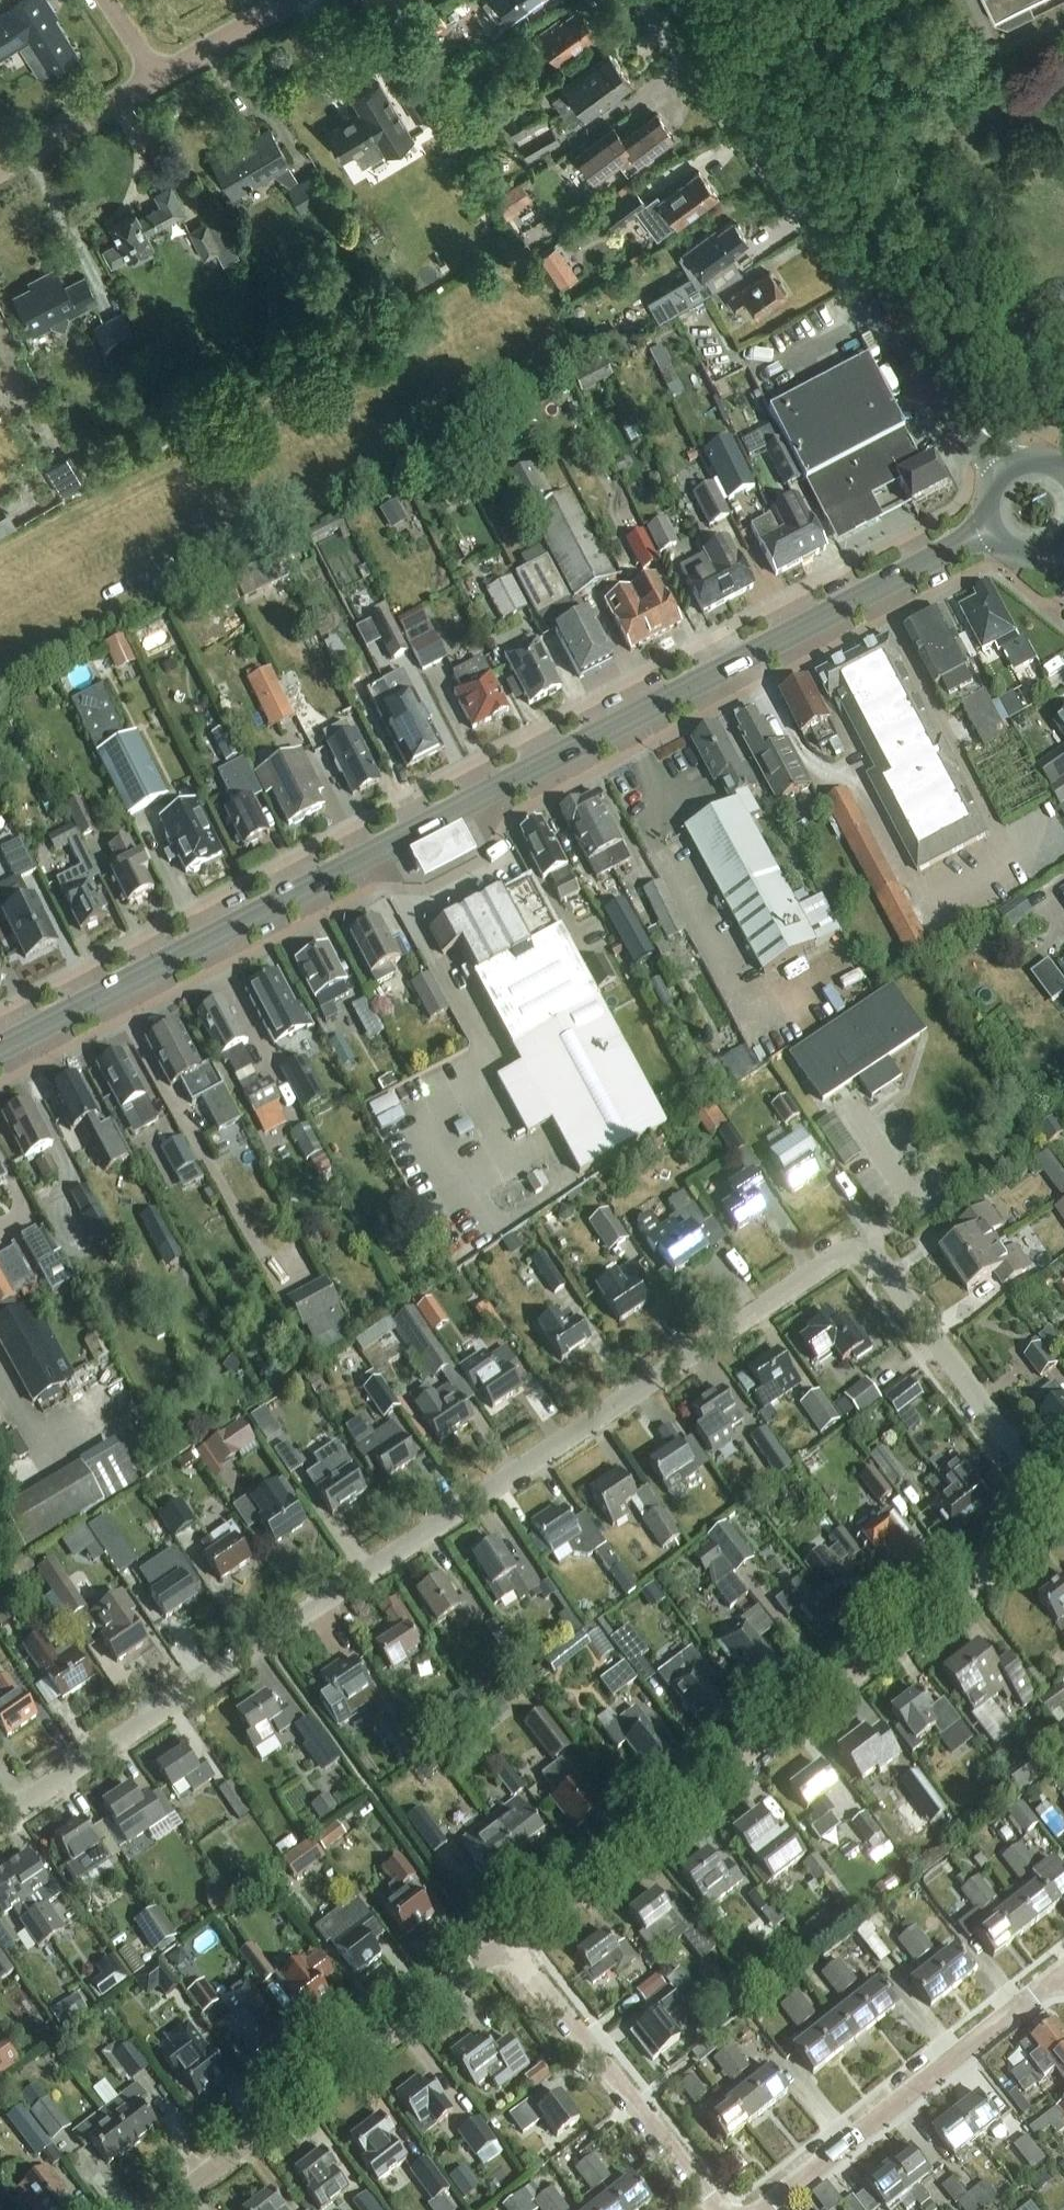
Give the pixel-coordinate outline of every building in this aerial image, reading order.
[(52,4),(49,0),(25,0),(12,8),(13,9),(0,17),(0,54),(2,57),(31,38),(52,70),(78,54),(48,6),(52,4)] [(378,14),(398,0),(369,0),(378,14)] [(518,15),(540,0),(507,0),(518,15)] [(998,24),(1010,28),(1037,14),(1031,3),(1038,0),(986,0),(998,24)] [(581,9),(563,22),(562,20),(538,37),(558,63),(599,33),(581,9)] [(471,33),(477,42),(485,36),(478,28),(471,33)] [(479,57),(489,71),(512,53),(503,40),(479,57)] [(564,112),(624,68),(613,53),(565,89),(566,90),(554,99),(564,112)] [(635,82),(624,68),(564,112),(573,125),(585,116),(587,118),(635,82)] [(414,81),(398,91),(416,123),(433,113),(414,81)] [(345,158),(359,150),(368,163),(370,164),(389,152),(389,154),(415,138),(381,82),(355,98),(364,112),(329,134),(345,158)] [(498,107),(516,139),(517,139),(548,121),(535,100),(522,108),(516,97),(498,107)] [(578,156),(597,181),(622,162),(628,170),(675,136),(660,116),(626,140),(617,127),(578,156)] [(560,143),(548,121),(517,139),(516,139),(529,161),(560,143)] [(290,165),(292,164),(271,128),(214,161),(235,197),(275,174),(294,188),(291,189),(303,209),(331,193),(320,173),(301,183),(290,165)] [(700,172),(662,201),(659,196),(648,204),(636,188),(606,210),(619,228),(640,212),(660,238),(679,224),(680,225),(718,196),(700,172)] [(531,200),(520,183),(493,199),(505,219),(520,210),(518,208),(531,200)] [(147,234),(171,222),(187,213),(173,187),(157,195),(164,207),(140,219),(138,214),(113,227),(121,243),(105,251),(113,267),(133,256),(136,262),(153,253),(150,248),(154,246),(147,234)] [(192,231),(205,261),(224,253),(221,247),(232,242),(222,220),(210,225),(209,223),(192,231)] [(740,224),(736,224),(734,221),(719,232),(717,229),(685,253),(704,279),(736,255),(733,253),(749,241),(742,233),(743,228),(740,224)] [(557,244),(540,256),(549,268),(551,271),(567,259),(557,244)] [(59,268),(13,292),(35,335),(53,326),(66,329),(69,317),(99,302),(86,278),(70,286),(59,268)] [(771,272),(754,285),(753,284),(729,300),(737,311),(749,303),(758,316),(788,296),(771,272)] [(125,311),(95,326),(110,357),(141,342),(125,311)] [(147,319),(139,323),(146,334),(154,330),(147,319)] [(615,324),(604,331),(610,342),(621,335),(615,324)] [(767,412),(825,522),(838,545),(883,521),(871,498),(899,484),(911,506),(947,488),(932,460),(921,465),(866,360),(767,412)] [(633,420),(620,426),(624,433),(636,427),(633,420)] [(785,486),(801,478),(773,425),(741,442),(749,458),(766,449),(785,486)] [(703,452),(727,501),(754,487),(730,438),(703,452)] [(694,452),(685,456),(688,463),(697,459),(694,452)] [(70,455),(46,468),(61,494),(85,481),(70,455)] [(621,459),(613,464),(617,473),(626,469),(621,459)] [(614,579),(569,494),(555,501),(535,464),(505,480),(525,519),(529,517),(573,600),(614,579)] [(692,495),(708,527),(729,516),(714,484),(692,495)] [(793,486),(773,495),(783,515),(802,505),(793,486)] [(395,502),(379,511),(387,524),(403,515),(395,502)] [(631,507),(612,516),(625,541),(643,532),(631,507)] [(785,531),(801,563),(826,551),(809,518),(808,519),(802,507),(783,517),(789,529),(785,531)] [(21,524),(13,510),(0,517),(0,536),(21,524)] [(339,519),(306,535),(311,545),(344,529),(339,519)] [(646,529),(659,553),(677,544),(665,519),(646,529)] [(777,576),(801,563),(785,531),(779,535),(770,519),(752,528),(777,576)] [(705,558),(727,603),(754,590),(729,542),(704,554),(706,558),(705,558)] [(283,570),(294,565),(288,554),(277,559),(283,570)] [(546,613),(556,633),(555,633),(580,681),(612,664),(579,600),(570,605),(546,558),(515,574),(537,617),(546,613)] [(701,617),(727,603),(705,558),(678,572),(701,617)] [(245,599),(285,579),(275,560),(235,580),(245,599)] [(484,585),(486,591),(485,591),(501,622),(527,610),(511,578),(505,581),(502,576),(484,585)] [(656,578),(630,590),(656,640),(681,628),(665,594),(664,595),(656,578)] [(1023,646),(1022,647),(992,588),(976,596),(979,602),(963,610),(984,652),(996,646),(999,652),(1003,650),(1010,663),(1027,655),(1023,646)] [(656,640),(630,590),(624,593),(625,595),(606,604),(631,653),(656,640)] [(392,661),(408,653),(386,613),(356,629),(366,648),(380,640),(392,661)] [(907,633),(949,715),(963,708),(985,750),(1009,737),(974,671),(973,671),(944,614),(907,633)] [(403,634),(423,671),(446,658),(427,621),(403,634)] [(502,647),(509,660),(507,661),(530,706),(560,690),(537,645),(534,646),(527,634),(502,647)] [(123,635),(103,644),(116,671),(136,662),(123,635)] [(919,872),(955,853),(987,836),(955,775),(959,772),(943,740),(939,742),(899,666),(903,664),(891,641),(819,678),(831,701),(839,697),(879,774),(870,778),(919,872)] [(365,678),(353,654),(335,663),(347,687),(365,678)] [(456,679),(462,692),(455,696),(473,731),(508,714),(490,678),(481,660),(453,675),(456,679)] [(258,668),(246,674),(249,680),(247,682),(271,729),(294,717),(270,670),(261,674),(258,668)] [(402,672),(384,681),(424,762),(443,753),(428,723),(433,721),(428,710),(422,713),(402,672)] [(407,770),(424,762),(384,681),(366,690),(407,770)] [(804,738),(813,733),(821,750),(838,741),(809,684),(783,697),(804,738)] [(102,686),(69,703),(127,816),(167,796),(136,734),(124,740),(117,727),(122,725),(102,686)] [(809,789),(802,775),(786,744),(778,748),(764,721),(761,722),(755,712),(738,721),(743,732),(741,733),(779,805),(809,789)] [(211,735),(225,765),(239,758),(225,729),(211,735)] [(733,806),(686,831),(764,975),(819,945),(840,934),(821,899),(798,911),(750,822),(760,816),(747,793),(758,787),(747,766),(741,769),(720,729),(694,743),(692,744),(714,784),(719,781),(733,806)] [(329,748),(340,770),(338,774),(340,778),(345,780),(353,797),(379,785),(355,735),(329,748)] [(1062,755),(1039,771),(1051,788),(1063,779),(1063,753),(1062,755)] [(321,810),(315,798),(320,795),(301,755),(258,777),(267,795),(273,792),(289,826),(321,810)] [(257,844),(257,840),(268,835),(252,802),(262,797),(245,761),(218,774),(236,810),(227,814),(243,847),(246,845),(249,848),(257,844)] [(76,792),(69,778),(61,782),(67,796),(76,792)] [(1049,792),(1061,808),(1063,806),(1063,781),(1049,792)] [(907,960),(929,948),(847,793),(820,807),(843,850),(848,847),(907,960)] [(578,806),(613,872),(631,863),(607,816),(597,796),(580,805),(578,806)] [(81,839),(96,832),(80,799),(66,806),(81,839)] [(597,881),(613,872),(578,806),(580,805),(579,803),(560,813),(570,832),(571,832),(589,866),(589,865),(597,881)] [(202,872),(202,868),(204,867),(222,858),(198,808),(162,825),(167,837),(165,840),(170,850),(174,852),(187,876),(188,875),(193,877),(195,877),(197,876),(198,875),(200,874),(201,873),(202,872)] [(551,839),(549,840),(541,824),(522,834),(532,855),(530,856),(543,882),(551,877),(557,888),(554,890),(560,903),(579,893),(551,839)] [(70,846),(81,870),(57,881),(64,896),(63,896),(81,934),(108,920),(90,883),(99,878),(74,825),(48,837),(55,853),(70,846)] [(461,829),(410,857),(417,870),(424,884),(476,857),(469,844),(461,829)] [(36,872),(15,831),(0,838),(0,851),(15,882),(36,872)] [(129,839),(109,848),(119,868),(111,872),(128,907),(130,906),(134,907),(143,903),(144,899),(154,894),(145,874),(148,872),(142,858),(138,860),(129,839)] [(29,902),(18,881),(0,890),(0,906),(26,960),(57,945),(35,899),(29,902)] [(501,894),(490,900),(430,931),(444,956),(458,949),(469,969),(462,973),(467,982),(475,978),(523,1067),(509,1075),(498,1081),(528,1137),(539,1130),(552,1124),(580,1175),(666,1130),(533,881),(503,897),(501,894)] [(683,934),(659,883),(642,891),(666,942),(683,934)] [(399,944),(391,948),(379,924),(351,938),(371,978),(372,978),(377,988),(395,979),(389,969),(407,960),(399,944)] [(659,959),(667,954),(661,942),(653,946),(652,947),(658,959),(659,959)] [(618,946),(610,950),(614,958),(622,954),(618,946)] [(348,998),(342,986),(346,985),(327,949),(296,964),(320,1012),(348,998)] [(1063,994),(1063,973),(1053,957),(1035,970),(1055,1000),(1063,994)] [(603,958),(584,968),(596,991),(615,982),(603,958)] [(245,992),(274,1049),(310,1030),(299,1010),(296,1011),(277,975),(245,992)] [(428,975),(409,985),(428,1021),(447,1011),(428,975)] [(880,1063),(921,1035),(888,987),(790,1053),(823,1101),(857,1078),(872,1100),(895,1085),(880,1063)] [(372,999),(358,1003),(368,1037),(382,1033),(372,999)] [(201,1011),(201,1014),(196,1016),(220,1061),(224,1067),(228,1065),(235,1078),(253,1068),(242,1049),(248,1046),(224,1001),(209,1009),(207,1008),(201,1011)] [(178,1027),(147,1044),(170,1087),(181,1082),(193,1105),(202,1100),(218,1132),(238,1121),(210,1068),(202,1072),(178,1027)] [(340,1038),(328,1045),(341,1069),(353,1062),(340,1038)] [(719,1062),(733,1086),(754,1074),(741,1050),(719,1062)] [(142,1129),(157,1121),(145,1099),(122,1055),(98,1068),(122,1112),(130,1107),(142,1129)] [(282,1073),(303,1112),(326,1099),(305,1061),(282,1073)] [(392,1077),(379,1085),(383,1094),(397,1087),(392,1077)] [(119,1138),(108,1143),(96,1119),(99,1118),(79,1079),(64,1086),(60,1085),(54,1088),(54,1092),(52,1093),(72,1132),(83,1127),(106,1173),(131,1160),(119,1138)] [(268,1080),(243,1094),(256,1117),(281,1104),(268,1080)] [(395,1091),(371,1103),(378,1117),(401,1105),(395,1091)] [(798,1117),(785,1097),(771,1106),(784,1126),(798,1117)] [(26,1160),(52,1147),(30,1104),(4,1118),(26,1160)] [(833,1114),(816,1125),(843,1167),(860,1156),(833,1114)] [(1047,1124),(1038,1131),(1049,1147),(1059,1140),(1047,1124)] [(321,1177),(332,1171),(307,1125),(291,1134),(305,1160),(310,1157),(321,1177)] [(744,1147),(730,1125),(717,1134),(731,1156),(744,1147)] [(816,1155),(806,1140),(801,1132),(770,1153),(782,1172),(779,1174),(793,1196),(819,1179),(807,1161),(816,1155)] [(164,1149),(178,1174),(187,1170),(194,1184),(202,1180),(180,1140),(164,1149)] [(57,1172),(48,1157),(35,1164),(43,1180),(57,1172)] [(1049,1184),(1061,1201),(1063,1198),(1063,1177),(1062,1174),(1049,1184)] [(730,1190),(732,1194),(737,1202),(724,1211),(738,1232),(764,1215),(753,1198),(762,1192),(752,1176),(730,1190)] [(70,1195),(99,1249),(115,1240),(86,1186),(70,1195)] [(210,1190),(204,1193),(209,1203),(216,1199),(210,1190)] [(706,1225),(694,1207),(684,1192),(668,1203),(678,1217),(659,1230),(651,1217),(644,1215),(637,1220),(639,1227),(656,1253),(659,1251),(675,1276),(708,1254),(694,1233),(706,1225)] [(942,1254),(955,1273),(999,1243),(993,1233),(1003,1226),(989,1205),(962,1224),(969,1235),(942,1254)] [(559,1206),(556,1220),(564,1222),(572,1217),(574,1209),(559,1206)] [(140,1217),(166,1268),(182,1259),(156,1209),(140,1217)] [(608,1210),(588,1223),(608,1253),(628,1240),(608,1210)] [(514,1236),(501,1243),(510,1257),(522,1250),(514,1236)] [(999,1243),(955,1273),(968,1293),(996,1274),(1004,1286),(1031,1268),(1017,1247),(1007,1254),(999,1243)] [(530,1261),(553,1295),(564,1288),(541,1254),(530,1261)] [(60,1255),(36,1268),(50,1295),(74,1282),(60,1255)] [(1048,1271),(1058,1281),(1063,1277),(1063,1266),(1061,1262),(1048,1271)] [(621,1324),(649,1305),(638,1289),(647,1283),(635,1264),(597,1289),(621,1324)] [(14,1300),(0,1273),(0,1307),(14,1300)] [(323,1280),(286,1300),(302,1329),(306,1327),(314,1341),(344,1325),(336,1310),(338,1308),(323,1280)] [(430,1301),(416,1311),(431,1332),(445,1322),(430,1301)] [(0,1321),(0,1347),(32,1404),(64,1386),(21,1309),(0,1321)] [(433,1379),(451,1366),(412,1309),(390,1324),(407,1349),(411,1347),(433,1379)] [(591,1344),(570,1312),(560,1318),(557,1314),(538,1327),(562,1363),(591,1344)] [(832,1321),(805,1341),(820,1362),(835,1351),(843,1363),(853,1356),(856,1361),(872,1350),(857,1329),(852,1333),(845,1322),(837,1327),(832,1321)] [(380,1342),(392,1334),(384,1322),(372,1330),(380,1342)] [(151,1328),(150,1336),(157,1341),(164,1337),(165,1329),(158,1324),(151,1328)] [(1024,1358),(1040,1379),(1058,1366),(1041,1345),(1024,1358)] [(506,1350),(489,1362),(484,1354),(462,1369),(478,1394),(481,1392),(493,1410),(521,1391),(510,1375),(519,1369),(506,1350)] [(233,1352),(222,1365),(233,1374),(244,1361),(233,1352)] [(792,1371),(790,1372),(778,1353),(750,1372),(762,1391),(754,1396),(763,1410),(801,1385),(792,1371)] [(313,1372),(303,1379),(316,1397),(326,1390),(313,1372)] [(362,1390),(382,1420),(400,1408),(379,1378),(362,1390)] [(864,1380),(843,1396),(859,1416),(880,1400),(864,1380)] [(908,1383),(885,1400),(897,1415),(919,1398),(908,1383)] [(1056,1384),(1041,1395),(1053,1411),(1040,1421),(1063,1451),(1063,1450),(1063,1394),(1056,1384)] [(450,1387),(434,1397),(426,1385),(410,1396),(417,1408),(418,1408),(434,1433),(441,1444),(474,1423),(450,1387)] [(722,1391),(693,1410),(705,1428),(694,1436),(709,1458),(731,1443),(726,1435),(743,1423),(722,1391)] [(818,1392),(799,1405),(820,1435),(839,1421),(818,1392)] [(417,1408),(406,1415),(423,1441),(434,1433),(418,1408),(417,1408)] [(393,1426),(374,1438),(361,1417),(344,1429),(372,1472),(380,1467),(388,1480),(416,1462),(393,1426)] [(241,1422),(204,1447),(219,1468),(256,1443),(241,1422)] [(275,1423),(260,1432),(266,1442),(281,1432),(275,1423)] [(684,1482),(698,1473),(679,1445),(680,1445),(669,1427),(658,1433),(670,1452),(650,1465),(663,1486),(680,1475),(684,1482)] [(751,1442),(775,1477),(790,1467),(766,1432),(751,1442)] [(287,1444),(274,1452),(289,1477),(303,1468),(287,1444)] [(882,1447),(868,1456),(893,1490),(906,1480),(882,1447)] [(365,1495),(335,1449),(317,1461),(333,1484),(318,1494),(334,1516),(365,1495)] [(24,1549),(121,1492),(99,1452),(1,1509),(24,1549)] [(190,1453),(176,1462),(184,1474),(197,1465),(190,1453)] [(948,1468),(939,1456),(929,1464),(939,1477),(940,1476),(974,1522),(996,1505),(975,1478),(980,1475),(965,1455),(948,1468)] [(871,1467),(857,1478),(877,1504),(891,1493),(871,1467)] [(635,1500),(617,1474),(588,1493),(611,1528),(628,1517),(622,1509),(630,1504),(635,1500)] [(952,1539),(974,1522),(940,1476),(939,1477),(928,1485),(942,1503),(930,1512),(952,1539)] [(290,1504),(295,1501),(283,1483),(254,1502),(265,1519),(260,1522),(276,1547),(306,1527),(290,1504)] [(158,1516),(173,1539),(195,1524),(180,1501),(158,1516)] [(661,1549),(678,1537),(660,1510),(642,1522),(661,1549)] [(925,1561),(886,1510),(857,1532),(873,1552),(882,1546),(891,1558),(887,1562),(900,1579),(908,1580),(921,1570),(923,1563),(925,1561)] [(587,1520),(575,1528),(564,1511),(550,1520),(547,1515),(532,1524),(553,1556),(568,1546),(574,1556),(587,1558),(594,1554),(608,1573),(619,1565),(605,1546),(587,1520)] [(708,1537),(735,1573),(752,1561),(725,1524),(708,1537)] [(251,1564),(235,1540),(240,1537),(232,1525),(202,1545),(210,1557),(206,1559),(222,1583),(251,1564)] [(118,1573),(130,1566),(104,1526),(92,1534),(118,1573)] [(823,1589),(819,1592),(842,1624),(866,1607),(836,1568),(847,1561),(849,1563),(861,1554),(843,1530),(831,1540),(837,1548),(827,1556),(822,1551),(804,1565),(823,1589)] [(735,1573),(708,1537),(706,1538),(709,1542),(700,1548),(702,1551),(693,1558),(701,1569),(705,1573),(708,1570),(711,1588),(730,1609),(745,1595),(731,1576),(735,1573)] [(515,1591),(521,1601),(542,1588),(525,1563),(514,1571),(496,1544),(473,1559),(501,1601),(515,1591)] [(54,1558),(36,1570),(69,1620),(87,1608),(54,1558)] [(619,1566),(608,1573),(625,1596),(635,1589),(619,1566)] [(147,1583),(155,1595),(152,1596),(168,1620),(197,1601),(181,1577),(167,1586),(160,1575),(147,1583)] [(451,1617),(461,1632),(482,1618),(468,1596),(456,1604),(441,1580),(418,1595),(437,1626),(451,1617)] [(1058,1624),(1063,1619),(1063,1580),(1039,1599),(1058,1624)] [(819,1642),(842,1624),(819,1592),(813,1596),(803,1582),(777,1603),(788,1618),(796,1612),(819,1642)] [(103,1642),(118,1665),(147,1646),(130,1620),(134,1617),(122,1598),(92,1618),(106,1640),(103,1642)] [(427,1659),(421,1649),(426,1647),(396,1598),(380,1607),(398,1635),(378,1647),(391,1668),(405,1660),(408,1666),(416,1666),(427,1659)] [(2,1628),(12,1621),(0,1603),(0,1626),(2,1628)] [(582,1629),(578,1623),(566,1631),(571,1637),(582,1629)] [(730,1664),(733,1661),(756,1691),(781,1671),(746,1625),(717,1647),(730,1664)] [(610,1640),(630,1667),(647,1653),(627,1627),(610,1640)] [(56,1656),(51,1650),(41,1634),(25,1644),(64,1702),(93,1683),(82,1667),(85,1665),(72,1645),(56,1656)] [(978,1646),(960,1660),(993,1702),(1009,1689),(1024,1709),(1036,1700),(1009,1665),(998,1673),(978,1646)] [(656,1675),(667,1691),(671,1688),(704,1731),(728,1713),(705,1682),(711,1677),(690,1649),(656,1675)] [(960,1660),(943,1673),(975,1715),(979,1720),(977,1722),(994,1745),(1012,1731),(991,1703),(993,1702),(960,1660)] [(636,1680),(624,1663),(599,1681),(612,1698),(636,1680)] [(346,1710),(359,1701),(361,1704),(368,1704),(377,1698),(355,1664),(326,1683),(335,1698),(324,1705),(338,1727),(351,1718),(346,1710)] [(1033,1670),(1022,1678),(1037,1699),(1048,1690),(1033,1670)] [(38,1720),(9,1677),(0,1683),(0,1696),(7,1706),(0,1710),(0,1726),(9,1739),(38,1720)] [(1046,1716),(1063,1702),(1063,1687),(1061,1682),(1035,1701),(1046,1716)] [(917,1692),(892,1712),(903,1726),(896,1731),(914,1754),(924,1746),(919,1741),(936,1728),(943,1737),(953,1729),(965,1745),(973,1739),(961,1723),(943,1701),(931,1710),(917,1692)] [(281,1733),(296,1723),(286,1708),(276,1715),(265,1698),(239,1715),(252,1736),(247,1740),(255,1752),(274,1739),(267,1728),(275,1723),(281,1733)] [(375,1718),(398,1753),(418,1739),(395,1704),(375,1718)] [(672,1756),(637,1709),(605,1733),(618,1751),(627,1744),(649,1773),(672,1756)] [(542,1710),(523,1725),(551,1762),(570,1748),(542,1710)] [(604,1732),(618,1723),(609,1712),(596,1721),(604,1732)] [(311,1720),(295,1732),(307,1748),(302,1751),(322,1777),(340,1764),(311,1720)] [(839,1753),(854,1773),(862,1784),(877,1773),(880,1776),(900,1761),(879,1733),(869,1740),(864,1734),(839,1753)] [(184,1752),(158,1769),(173,1791),(187,1782),(194,1793),(214,1779),(203,1763),(195,1768),(184,1752)] [(360,1758),(371,1773),(376,1769),(366,1754),(360,1758)] [(558,1798),(554,1801),(575,1829),(600,1811),(562,1761),(542,1776),(558,1798)] [(523,1790),(503,1764),(495,1771),(501,1778),(498,1780),(513,1798),(523,1790)] [(822,1822),(834,1813),(824,1799),(836,1790),(820,1768),(792,1789),(808,1811),(812,1809),(822,1822)] [(917,1770),(899,1784),(929,1825),(948,1811),(917,1770)] [(231,1782),(218,1790),(238,1821),(251,1813),(231,1782)] [(131,1788),(105,1805),(118,1826),(115,1827),(127,1845),(149,1831),(150,1833),(167,1822),(150,1797),(141,1803),(131,1788)] [(310,1807),(319,1820),(336,1807),(327,1794),(310,1807)] [(490,1821),(515,1855),(543,1833),(518,1799),(490,1821)] [(1021,1802),(1007,1813),(1024,1835),(1038,1824),(1021,1802)] [(1055,1839),(1063,1831),(1063,1827),(1046,1804),(1034,1813),(1055,1839)] [(420,1809),(407,1819),(427,1845),(433,1854),(446,1844),(439,1835),(420,1809)] [(971,1812),(960,1820),(966,1828),(977,1820),(971,1812)] [(881,1833),(864,1813),(851,1824),(867,1844),(881,1833)] [(760,1814),(734,1834),(760,1868),(756,1871),(756,1874),(766,1888),(772,1884),(772,1885),(805,1860),(781,1829),(775,1834),(760,1814)] [(55,1839),(71,1865),(67,1867),(77,1882),(109,1862),(101,1850),(102,1850),(83,1821),(55,1839)] [(515,1855),(490,1821),(462,1842),(479,1865),(476,1867),(483,1876),(486,1874),(487,1876),(515,1855)] [(314,1839),(324,1851),(345,1835),(335,1822),(314,1839)] [(291,1837),(276,1848),(281,1855),(296,1844),(291,1837)] [(302,1874),(325,1858),(311,1839),(288,1855),(302,1874)] [(999,1857),(1008,1868),(1024,1856),(1015,1844),(999,1857)] [(682,1874),(707,1907),(720,1897),(710,1885),(716,1881),(726,1895),(743,1882),(729,1864),(720,1871),(708,1854),(682,1874)] [(840,1904),(849,1898),(816,1855),(802,1866),(818,1886),(823,1882),(840,1904)] [(1024,1856),(1008,1868),(1017,1880),(1027,1873),(1034,1867),(1024,1856)] [(48,1885),(28,1857),(6,1873),(52,1941),(65,1932),(48,1907),(62,1896),(52,1882),(48,1885)] [(411,1890),(407,1885),(415,1879),(400,1859),(384,1871),(398,1889),(394,1893),(400,1900),(385,1911),(406,1938),(433,1918),(412,1890),(411,1890)] [(1027,1873),(1035,1884),(1034,1884),(1053,1908),(1063,1900),(1063,1879),(1048,1859),(1035,1869),(1034,1867),(1027,1873)] [(14,1911),(40,1949),(52,1941),(6,1873),(0,1876),(0,1913),(4,1918),(14,1911)] [(901,1877),(894,1882),(898,1887),(905,1882),(901,1877)] [(1033,1925),(1013,1901),(995,1915),(987,1905),(996,1899),(978,1877),(968,1886),(1012,1941),(1033,1925)] [(231,1901),(217,1878),(206,1885),(208,1907),(212,1913),(231,1901)] [(894,1882),(885,1889),(889,1894),(898,1887),(894,1882)] [(1034,1884),(1013,1901),(1033,1925),(1053,1908),(1034,1884)] [(991,1958),(1012,1941),(968,1886),(960,1891),(985,1923),(972,1934),(991,1958)] [(776,1914),(756,1887),(746,1895),(758,1911),(762,1908),(770,1918),(776,1914)] [(656,1894),(631,1914),(646,1934),(640,1939),(651,1952),(673,1935),(674,1936),(679,1942),(683,1940),(700,1961),(707,1956),(692,1937),(694,1935),(692,1932),(697,1929),(692,1922),(678,1904),(669,1911),(656,1894)] [(356,1900),(316,1930),(326,1944),(331,1940),(357,1976),(381,1958),(366,1938),(377,1929),(363,1910),(356,1900)] [(134,1923),(153,1953),(176,1937),(157,1908),(134,1923)] [(824,1911),(805,1926),(818,1944),(838,1930),(824,1911)] [(854,1930),(865,1944),(876,1935),(866,1920),(854,1930)] [(19,1944),(4,1921),(0,1923),(0,1945),(5,1953),(19,1944)] [(707,1956),(709,1954),(715,1961),(723,1955),(717,1948),(720,1945),(706,1926),(694,1935),(692,1937),(707,1956)] [(905,1936),(949,1991),(970,1974),(951,1950),(932,1966),(925,1957),(934,1950),(916,1928),(905,1936)] [(577,1955),(589,1971),(585,1973),(594,1984),(608,1973),(602,1965),(608,1961),(618,1974),(637,1960),(625,1944),(617,1949),(606,1934),(577,1955)] [(949,1991),(905,1936),(898,1942),(915,1964),(915,1963),(923,1973),(909,1984),(928,2008),(949,1991)] [(261,1986),(275,1975),(251,1944),(237,1955),(261,1986)] [(179,1948),(166,1958),(171,1965),(173,1963),(176,1968),(183,1963),(184,1955),(179,1948)] [(14,1971),(0,1951),(0,1980),(14,1971)] [(294,1990),(289,1994),(305,2016),(330,1998),(320,1985),(334,1976),(319,1955),(286,1979),(294,1990)] [(830,1967),(847,1990),(857,1982),(839,1959),(830,1967)] [(158,1960),(133,1980),(146,1997),(158,1987),(165,1996),(178,1986),(158,1960)] [(847,1990),(830,1967),(820,1974),(838,1997),(847,1990)] [(664,1984),(669,1990),(683,2008),(698,1993),(680,1970),(664,1984)] [(654,1973),(633,1989),(644,2003),(665,1987),(654,1973)] [(93,1985),(90,1988),(99,1999),(102,1996),(103,1998),(114,1989),(103,1975),(92,1983),(93,1985)] [(186,1993),(202,2015),(220,2001),(204,1980),(186,1993)] [(253,2056),(277,2038),(261,2016),(270,2009),(249,1982),(231,1996),(241,2010),(223,2024),(233,2037),(236,2034),(253,2056)] [(854,2000),(873,2024),(894,2007),(874,1983),(854,2000)] [(665,2022),(683,2008),(669,1990),(645,2009),(653,2020),(634,2035),(654,2061),(680,2042),(665,2022)] [(798,1993),(788,2000),(806,2022),(815,2015),(798,1993)] [(75,1998),(52,2013),(61,2026),(84,2010),(75,1998)] [(796,2030),(806,2022),(788,2000),(779,2007),(796,2030)] [(854,2000),(833,2016),(852,2040),(873,2024),(854,2000)] [(105,2021),(113,2015),(106,2005),(98,2012),(105,2021)] [(1038,2037),(1052,2026),(1044,2015),(1042,2016),(1030,2026),(1038,2037)] [(833,2016),(812,2033),(831,2057),(852,2040),(833,2016)] [(1019,2086),(1063,2051),(1063,2037),(1055,2025),(1032,2043),(1041,2055),(1025,2067),(1017,2056),(1006,2065),(1017,2078),(1014,2080),(1019,2086)] [(181,2074),(199,2098),(228,2076),(209,2051),(189,2026),(176,2036),(182,2043),(163,2057),(177,2077),(181,2074)] [(810,2073),(831,2057),(812,2033),(791,2049),(810,2073)] [(484,2038),(473,2046),(469,2039),(451,2053),(477,2087),(490,2077),(499,2090),(529,2067),(509,2041),(494,2052),(484,2038)] [(24,2061),(12,2039),(0,2046),(0,2075),(24,2061)] [(131,2080),(149,2067),(131,2041),(105,2060),(121,2081),(128,2076),(131,2080)] [(711,2060),(719,2071),(736,2058),(727,2047),(711,2060)] [(1063,2084),(1063,2051),(1019,2086),(1026,2095),(1038,2085),(1041,2088),(1057,2075),(1063,2084)] [(764,2109),(745,2086),(738,2076),(745,2070),(736,2058),(719,2071),(736,2092),(725,2101),(744,2126),(764,2109)] [(524,2078),(533,2089),(550,2075),(541,2064),(524,2078)] [(745,2086),(764,2109),(785,2093),(766,2069),(745,2086)] [(679,2087),(693,2104),(706,2094),(692,2077),(679,2087)] [(413,2083),(396,2095),(401,2102),(410,2114),(406,2118),(414,2129),(430,2117),(436,2125),(441,2120),(452,2112),(442,2099),(443,2098),(429,2080),(417,2089),(413,2083)] [(25,2093),(35,2107),(46,2099),(35,2085),(25,2093)] [(120,2100),(106,2111),(134,2149),(149,2138),(147,2135),(158,2127),(141,2106),(147,2101),(137,2087),(120,2100)] [(559,2095),(538,2111),(531,2101),(510,2117),(523,2135),(544,2120),(557,2138),(579,2122),(559,2095)] [(71,2127),(48,2098),(30,2112),(52,2141),(71,2127)] [(956,2116),(976,2142),(999,2124),(978,2098),(956,2116)] [(723,2142),(744,2126),(725,2101),(704,2118),(723,2142)] [(1057,2109),(1058,2111),(1038,2127),(1044,2135),(1052,2128),(1063,2118),(1063,2104),(1057,2109)] [(7,2118),(15,2128),(28,2118),(20,2107),(7,2118)] [(120,2160),(134,2149),(106,2111),(74,2135),(85,2148),(91,2143),(108,2166),(118,2158),(120,2160)] [(954,2159),(976,2142),(956,2116),(933,2134),(954,2159)] [(393,2134),(380,2118),(352,2140),(366,2158),(361,2162),(377,2183),(405,2161),(387,2138),(393,2134)] [(457,2134),(475,2158),(496,2142),(479,2118),(457,2134)] [(1052,2128),(1058,2136),(1063,2131),(1063,2118),(1052,2128)] [(51,2146),(30,2120),(16,2131),(37,2157),(51,2146)] [(1046,2163),(1026,2139),(1013,2149),(1033,2173),(1046,2163)] [(909,2195),(910,2194),(922,2209),(932,2201),(920,2186),(932,2176),(911,2150),(888,2169),(909,2195)] [(309,2190),(304,2194),(317,2209),(321,2209),(349,2188),(335,2170),(336,2168),(323,2151),(295,2173),(309,2190)] [(621,2209),(638,2209),(648,2202),(629,2178),(617,2188),(593,2157),(584,2164),(621,2209)] [(449,2190),(426,2159),(409,2172),(432,2203),(449,2190)] [(584,2164),(576,2170),(600,2201),(589,2209),(621,2209),(584,2164)] [(17,2192),(31,2209),(75,2209),(68,2200),(71,2198),(49,2168),(17,2192)] [(909,2195),(888,2169),(865,2186),(884,2209),(889,2209),(909,2195)] [(1031,2185),(1038,2193),(1052,2181),(1045,2172),(1031,2185)] [(469,2177),(457,2186),(465,2197),(477,2188),(469,2177)] [(957,2204),(966,2197),(952,2180),(943,2187),(957,2204)] [(966,2197),(977,2209),(990,2209),(1002,2201),(986,2181),(966,2197)] [(363,2209),(374,2209),(379,2206),(366,2188),(354,2198),(363,2209)] [(551,2189),(542,2197),(552,2209),(568,2209),(551,2189)] [(271,2191),(247,2209),(286,2209),(271,2191)] [(504,2209),(536,2209),(522,2192),(502,2207),(504,2209)] [(542,2197),(535,2202),(541,2209),(552,2209),(542,2197)] [(852,2197),(841,2206),(845,2209),(862,2209),(852,2197)] [(966,2197),(957,2204),(961,2209),(977,2209),(966,2197)] [(1012,2209),(1036,2209),(1027,2198),(1012,2209)]
